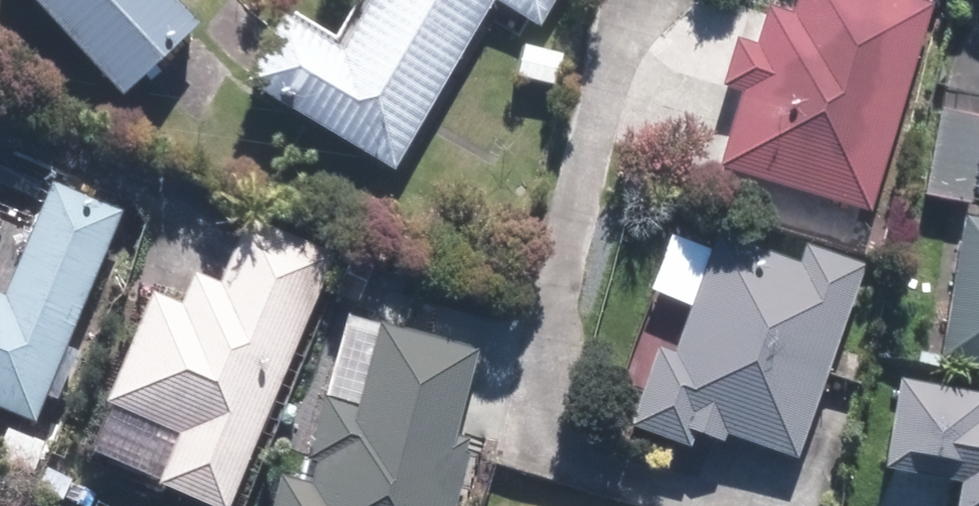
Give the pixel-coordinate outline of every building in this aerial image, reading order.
[(116,97),(192,24),(169,0),(23,0),(116,97)] [(338,54),(280,22),(242,88),(392,172),(490,0),(369,0),(338,54)] [(550,0),(493,0),(536,24),(550,0)] [(929,4),(915,0),(795,0),(790,16),(767,9),(755,47),(733,40),(718,88),(739,94),(728,129),(717,167),(866,212),(929,4)] [(944,108),(928,194),(973,202),(978,168),(978,114),(964,111),(944,108)] [(7,295),(0,292),(0,405),(35,419),(123,209),(55,181),(7,295)] [(966,218),(943,359),(978,365),(978,220),(966,218)] [(148,293),(102,405),(174,434),(152,487),(197,505),(225,505),(329,256),(243,221),(217,283),(193,273),(179,306),(148,293)] [(839,341),(864,267),(805,247),(799,265),(753,249),(754,247),(745,244),(739,242),(713,234),(671,357),(654,351),(627,430),(686,450),(690,435),(717,444),(720,434),(759,448),(795,460),(836,340),(839,341)] [(321,395),(304,462),(312,465),(307,482),(278,475),(270,505),(452,505),(470,438),(455,434),(476,352),(376,326),(356,404),(321,395)] [(895,380),(879,472),(916,479),(958,486),(954,505),(978,505),(978,395),(895,380)]
